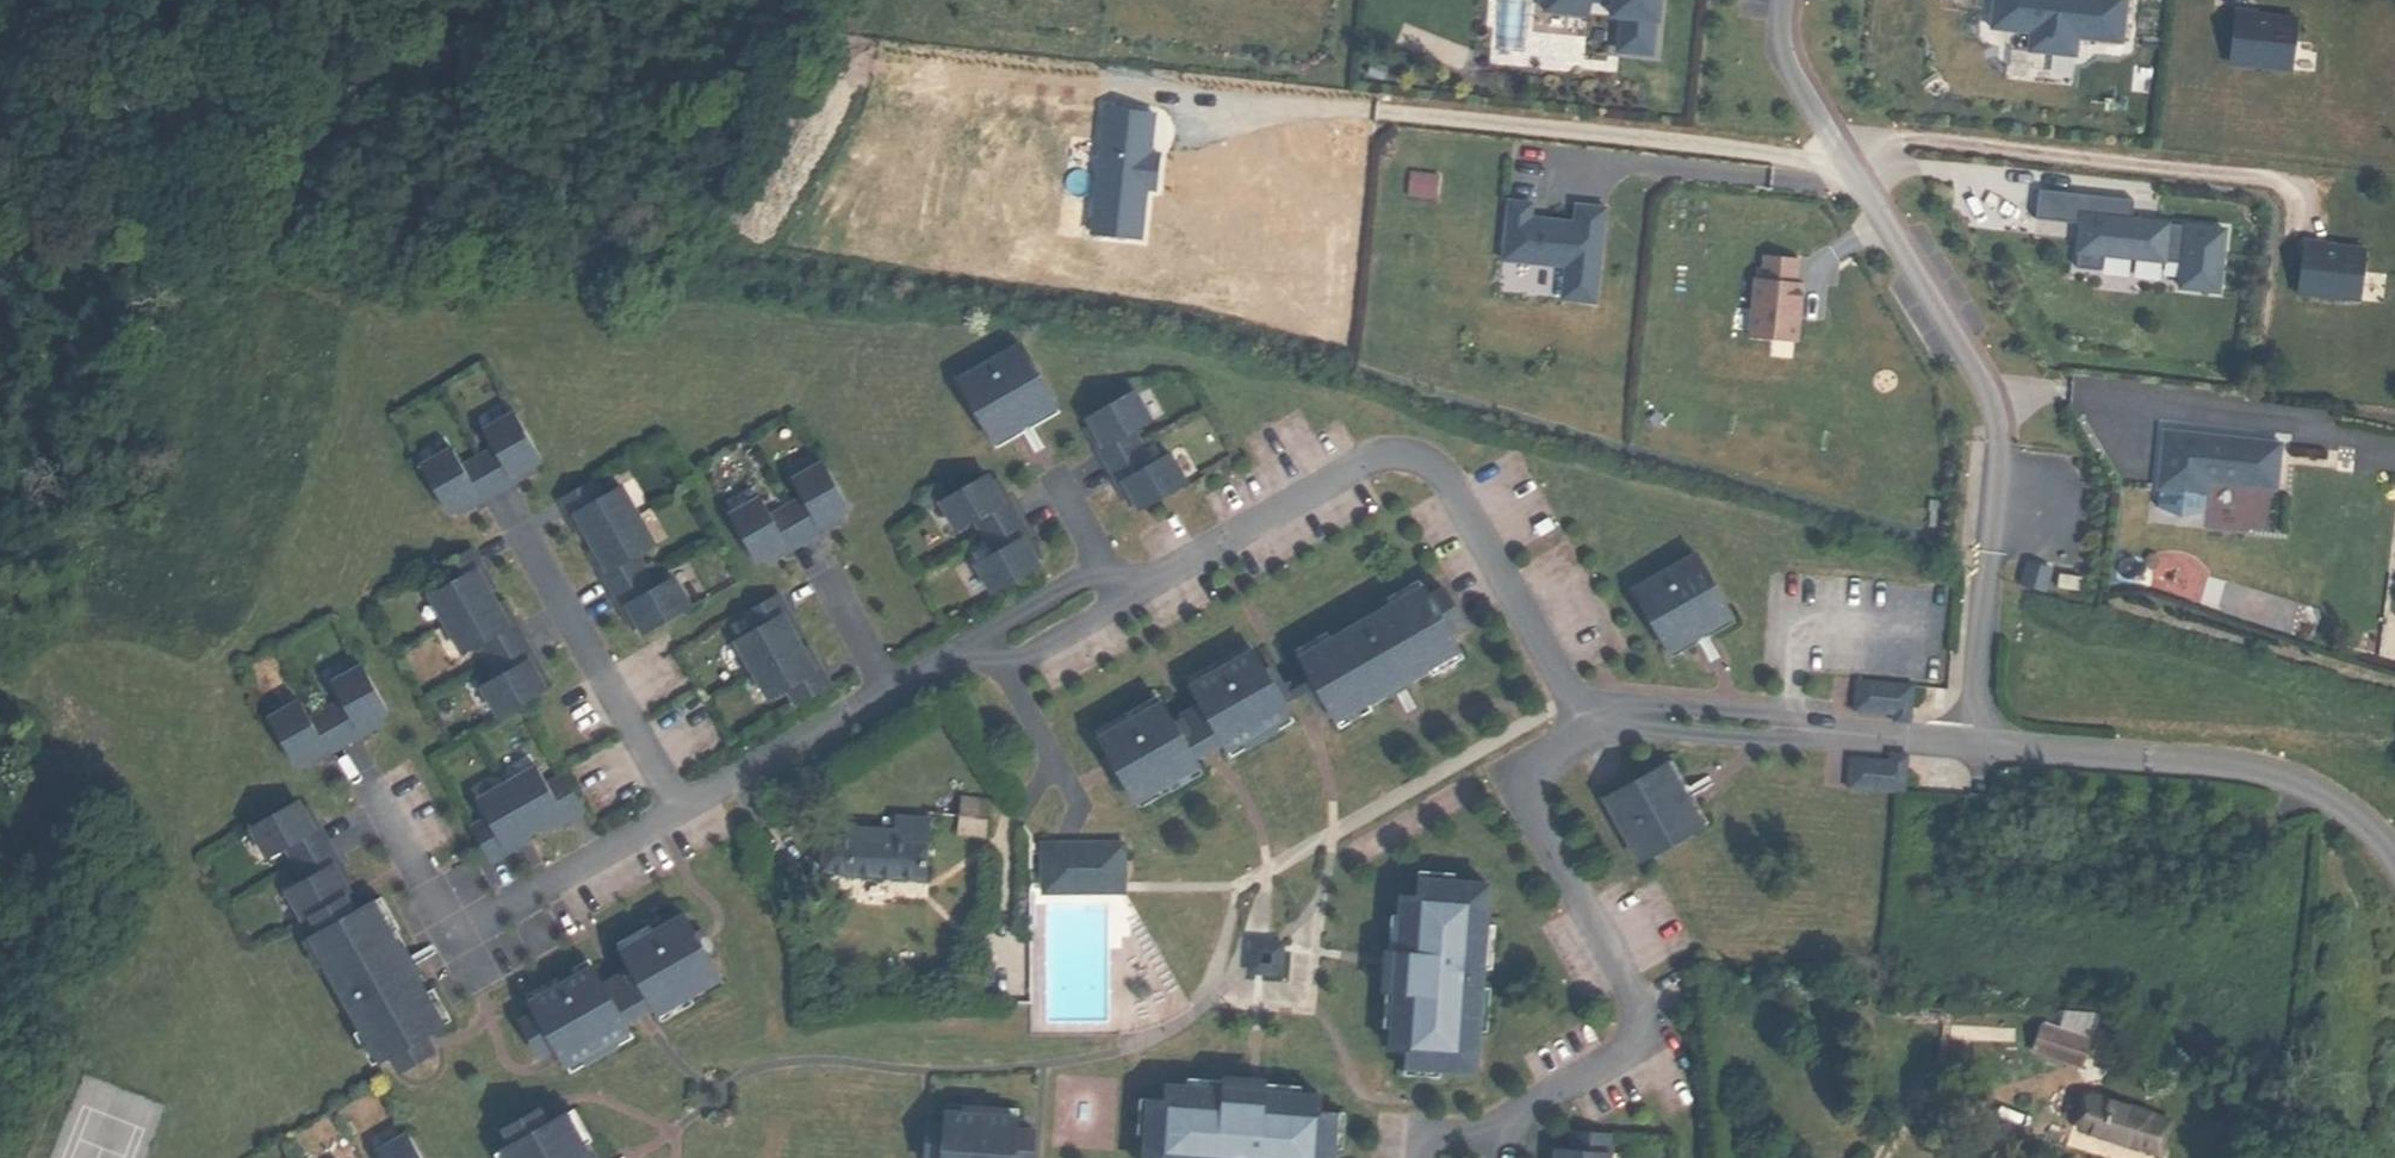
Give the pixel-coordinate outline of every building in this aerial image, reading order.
[(1545,10),(1587,14),(1588,0),(1546,0),(1545,10)] [(1659,0),(1593,0),(1612,2),(1611,16),(1621,17),(1618,51),(1651,54),(1654,20),(1657,20),(1659,0)] [(2126,0),(1993,0),(1990,28),(2030,33),(2028,51),(2075,56),(2077,38),(2122,43),(2126,0)] [(2290,70),(2296,19),(2267,16),(2267,21),(2255,19),(2256,13),(2235,10),(2229,63),(2290,70)] [(1407,195),(1436,199),(1438,176),(1409,172),(1407,195)] [(2217,292),(2224,230),(2131,220),(2133,200),(2038,190),(2035,219),(2080,224),(2076,268),(2100,271),(2102,255),(2164,262),(2164,257),(2183,259),(2180,288),(2217,292)] [(1596,303),(1606,208),(1576,205),(1574,223),(1543,219),(1543,222),(1530,221),(1532,204),(1508,201),(1502,260),(1565,267),(1562,299),(1596,303)] [(2358,301),(2364,250),(2336,246),(2335,251),(2323,250),(2324,243),(2303,241),(2298,294),(2358,301)] [(1796,342),(1802,283),(1796,282),(1798,258),(1764,255),(1762,279),(1755,278),(1749,337),(1796,342)] [(988,441),(1051,405),(1020,350),(957,385),(988,441)] [(1090,417),(1081,422),(1086,430),(1098,452),(1091,456),(1110,490),(1116,486),(1128,509),(1132,517),(1179,492),(1163,460),(1145,470),(1128,438),(1146,428),(1129,397),(1122,400),(1090,417)] [(1051,405),(988,441),(994,453),(1057,418),(1051,405)] [(449,511),(454,519),(462,515),(484,502),(487,508),(521,489),(518,483),(540,470),(548,466),(521,419),(490,437),(500,454),(468,472),(459,455),(427,472),(431,479),(449,511)] [(1080,433),(1091,456),(1098,452),(1086,430),(1080,433)] [(2277,485),(2281,443),(2197,434),(2196,439),(2188,438),(2188,433),(2164,430),(2157,489),(2159,489),(2157,508),(2180,517),(2205,513),(2210,481),(2252,486),(2253,482),(2277,485)] [(751,559),(755,568),(763,563),(785,551),(789,557),(823,537),(819,532),(841,519),(849,515),(823,468),(792,486),(801,503),(770,520),(760,503),(729,521),(732,527),(751,559)] [(518,483),(521,489),(543,476),(540,470),(518,483)] [(1026,577),(1034,573),(1030,565),(1018,543),(1024,540),(1006,505),(1000,508),(988,486),(984,478),(936,503),(953,534),(970,526),(987,558),(970,566),(987,598),(993,595),(1026,577)] [(994,483),(988,486),(1000,508),(1006,505),(994,483)] [(598,484),(561,502),(571,520),(577,517),(589,540),(596,553),(608,575),(602,579),(620,613),(626,610),(638,632),(642,640),(690,615),(673,584),(656,593),(639,561),(656,552),(623,490),(606,499),(598,484)] [(1116,486),(1110,490),(1122,512),(1128,509),(1116,486)] [(484,502),(462,515),(465,521),(487,508),(484,502)] [(577,517),(571,520),(583,543),(589,540),(577,517)] [(819,532),(823,537),(845,525),(841,519),(819,532)] [(1024,540),(1018,543),(1030,565),(1036,562),(1024,540)] [(785,551),(763,563),(767,569),(789,557),(785,551)] [(486,569),(477,552),(441,571),(449,587),(432,596),(466,658),(483,649),(500,680),(483,690),(499,721),(546,695),(542,688),(530,665),(536,661),(518,627),(511,631),(499,608),(492,595),(480,572),(486,569)] [(589,556),(602,579),(608,575),(596,553),(589,556)] [(1663,648),(1727,613),(1696,557),(1633,592),(1663,648)] [(2044,591),(2051,568),(2028,561),(2021,584),(2044,591)] [(499,592),(486,569),(480,572),(492,595),(499,592)] [(2080,590),(2081,578),(2059,575),(2057,587),(2080,590)] [(1373,606),(1378,614),(1410,596),(1405,588),(1373,606)] [(1286,666),(1294,680),(1310,709),(1322,730),(1354,712),(1350,704),(1409,670),(1414,679),(1446,660),(1436,642),(1425,623),(1432,619),(1422,602),(1415,606),(1410,596),(1378,614),(1318,648),(1286,666)] [(780,619),(786,615),(776,597),(740,617),(749,633),(732,643),(765,703),(782,694),(791,710),(827,691),(817,673),(811,677),(799,654),(792,641),(780,619)] [(1430,598),(1422,602),(1432,619),(1425,623),(1436,642),(1451,633),(1430,598)] [(499,608),(511,631),(518,627),(505,604),(499,608)] [(626,610),(620,613),(632,636),(638,632),(626,610)] [(1663,648),(1670,660),(1734,625),(1727,613),(1663,648)] [(786,615),(780,619),(792,641),(798,637),(786,615)] [(1282,659),(1286,666),(1318,648),(1314,641),(1282,659)] [(805,651),(799,654),(811,677),(817,673),(805,651)] [(1173,687),(1178,695),(1241,660),(1236,652),(1173,687)] [(1187,713),(1206,745),(1213,758),(1276,723),(1270,713),(1252,680),(1241,660),(1178,695),(1187,713)] [(1354,712),(1322,730),(1326,737),(1359,719),(1356,716),(1383,701),(1390,697),(1416,682),(1418,686),(1450,668),(1446,660),(1414,679),(1409,670),(1350,704),(1354,712)] [(530,665),(542,688),(549,684),(536,661),(530,665)] [(294,761),(299,770),(307,765),(329,753),(333,759),(367,739),(363,734),(385,722),(393,717),(367,671),(335,688),(345,705),(313,722),(304,705),(273,723),(276,730),(294,761)] [(1259,675),(1252,680),(1270,713),(1295,700),(1303,714),(1310,709),(1294,680),(1269,693),(1259,675)] [(1891,720),(1907,722),(1910,684),(1853,679),(1851,710),(1891,713),(1891,720)] [(1111,791),(1122,810),(1153,792),(1185,775),(1177,761),(1159,729),(1149,712),(1117,729),(1086,747),(1097,766),(1111,791)] [(1187,713),(1159,729),(1177,761),(1206,745),(1187,713)] [(1082,739),(1086,747),(1117,729),(1113,721),(1082,739)] [(385,722),(363,734),(367,739),(389,728),(385,722)] [(1276,723),(1213,758),(1217,766),(1280,730),(1276,723)] [(307,765),(310,771),(333,759),(329,753),(307,765)] [(1847,757),(1845,786),(1901,792),(1905,754),(1888,753),(1887,760),(1847,757)] [(1656,768),(1690,832),(1702,825),(1687,797),(1683,790),(1669,761),(1656,768)] [(1104,795),(1111,791),(1097,766),(1090,770),(1104,795)] [(1690,832),(1656,768),(1600,797),(1634,861),(1690,832)] [(560,818),(564,824),(581,814),(561,778),(545,787),(535,771),(475,804),(485,821),(468,831),(489,866),(506,856),(503,850),(525,837),(538,830),(560,818)] [(1153,792),(1122,810),(1126,818),(1157,800),(1153,792)] [(345,898),(348,896),(344,888),(332,866),(338,862),(319,828),(314,832),(301,809),(297,801),(250,827),(267,858),(284,849),(301,880),(284,890),(301,922),(309,917),(345,898)] [(976,804),(953,801),(948,836),(971,839),(976,804)] [(314,832),(319,828),(307,806),(301,809),(314,832)] [(560,818),(538,830),(542,836),(564,824),(560,818)] [(880,836),(812,830),(808,871),(914,880),(919,824),(881,820),(880,836)] [(525,837),(503,850),(506,856),(528,844),(525,837)] [(1023,846),(1023,855),(1095,855),(1095,886),(1023,886),(1023,895),(1104,894),(1104,846),(1023,846)] [(1023,886),(1095,886),(1095,855),(1023,855),(1023,886)] [(338,862),(332,866),(344,888),(350,885),(338,862)] [(1412,881),(1448,884),(1449,876),(1413,872),(1412,881)] [(1431,1071),(1466,1074),(1469,1033),(1473,990),(1475,971),(1479,928),(1483,887),(1448,884),(1412,881),(1411,897),(1396,896),(1395,917),(1391,953),(1398,954),(1396,973),(1385,971),(1384,992),(1388,992),(1384,1029),(1382,1050),(1396,1051),(1395,1067),(1431,1071)] [(309,917),(313,925),(330,916),(334,923),(353,913),(345,898),(309,917)] [(439,1028),(447,1024),(429,992),(425,993),(393,934),(397,931),(379,899),(371,903),(389,936),(381,940),(413,1000),(421,996),(439,1028)] [(317,933),(307,938),(375,1063),(385,1057),(389,1065),(406,1056),(402,1048),(421,1038),(439,1028),(421,996),(413,1000),(381,940),(389,936),(371,903),(353,913),(334,923),(330,916),(313,925),(317,933)] [(1375,1028),(1384,1029),(1388,992),(1384,992),(1385,971),(1396,973),(1398,954),(1391,953),(1395,917),(1385,916),(1382,952),(1378,952),(1374,991),(1378,992),(1375,1028)] [(646,1008),(649,1015),(681,997),(712,980),(701,961),(687,935),(676,917),(645,934),(613,952),(623,969),(646,1008)] [(609,944),(613,952),(645,934),(641,927),(609,944)] [(1479,928),(1475,971),(1484,972),(1488,929),(1479,928)] [(687,935),(701,961),(708,956),(694,931),(687,935)] [(1280,945),(1245,943),(1242,979),(1277,981),(1280,945)] [(517,996),(522,1003),(585,968),(581,960),(517,996)] [(548,1049),(558,1066),(620,1031),(617,1025),(595,985),(585,968),(522,1003),(528,1014),(520,1018),(530,1035),(537,1031),(548,1049)] [(623,969),(595,985),(617,1025),(646,1008),(623,969)] [(1473,990),(1469,1033),(1478,1034),(1482,991),(1473,990)] [(681,997),(649,1015),(654,1023),(685,1005),(681,997)] [(520,1018),(513,1022),(533,1058),(548,1049),(537,1031),(530,1035),(520,1018)] [(558,1066),(562,1075),(625,1039),(620,1031),(558,1066)] [(406,1056),(389,1065),(393,1073),(429,1054),(421,1038),(402,1048),(406,1056)] [(1431,1071),(1395,1067),(1394,1076),(1430,1079),(1431,1071)] [(1164,1079),(1164,1088),(1201,1091),(1201,1087),(1222,1088),(1221,1099),(1239,1101),(1240,1094),(1276,1096),(1277,1087),(1241,1084),(1241,1080),(1202,1078),(1201,1082),(1164,1079)] [(1122,1157),(1309,1157),(1310,1149),(1313,1113),(1297,1112),(1298,1098),(1276,1096),(1240,1094),(1239,1101),(1221,1099),(1222,1088),(1201,1087),(1201,1091),(1164,1088),(1143,1086),(1142,1101),(1126,1099),(1123,1136),(1122,1157)] [(2163,1123),(2087,1097),(2076,1129),(2151,1155),(2163,1123)] [(929,1104),(928,1112),(1000,1120),(1001,1110),(929,1104)] [(494,1127),(499,1135),(515,1125),(519,1133),(538,1123),(529,1108),(494,1127)] [(556,1113),(574,1145),(566,1150),(571,1157),(586,1157),(578,1143),(582,1142),(564,1109),(556,1113)] [(997,1149),(1006,1149),(1008,1132),(999,1131),(1000,1120),(928,1112),(927,1124),(919,1123),(917,1141),(925,1142),(924,1157),(996,1157),(997,1149)] [(492,1148),(498,1157),(571,1157),(566,1150),(574,1145),(556,1113),(538,1123),(519,1133),(515,1125),(499,1135),(503,1142),(492,1148)] [(1313,1113),(1310,1149),(1319,1150),(1322,1114),(1313,1113)] [(997,1149),(996,1157),(1014,1157),(1016,1132),(1008,1132),(1006,1149),(997,1149)] [(1605,1136),(1564,1133),(1563,1152),(1551,1151),(1550,1157),(1604,1157),(1605,1136)] [(400,1134),(370,1151),(374,1157),(414,1157),(400,1134)] [(492,1148),(485,1152),(488,1157),(498,1157),(492,1148)]
